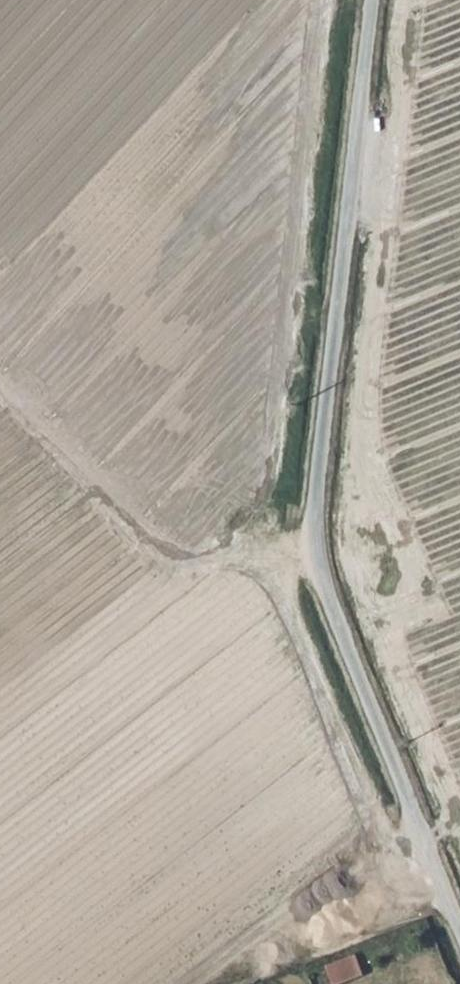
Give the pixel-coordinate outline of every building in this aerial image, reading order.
[(370,975),(361,953),(332,964),(339,983),(346,983),(370,975)]
